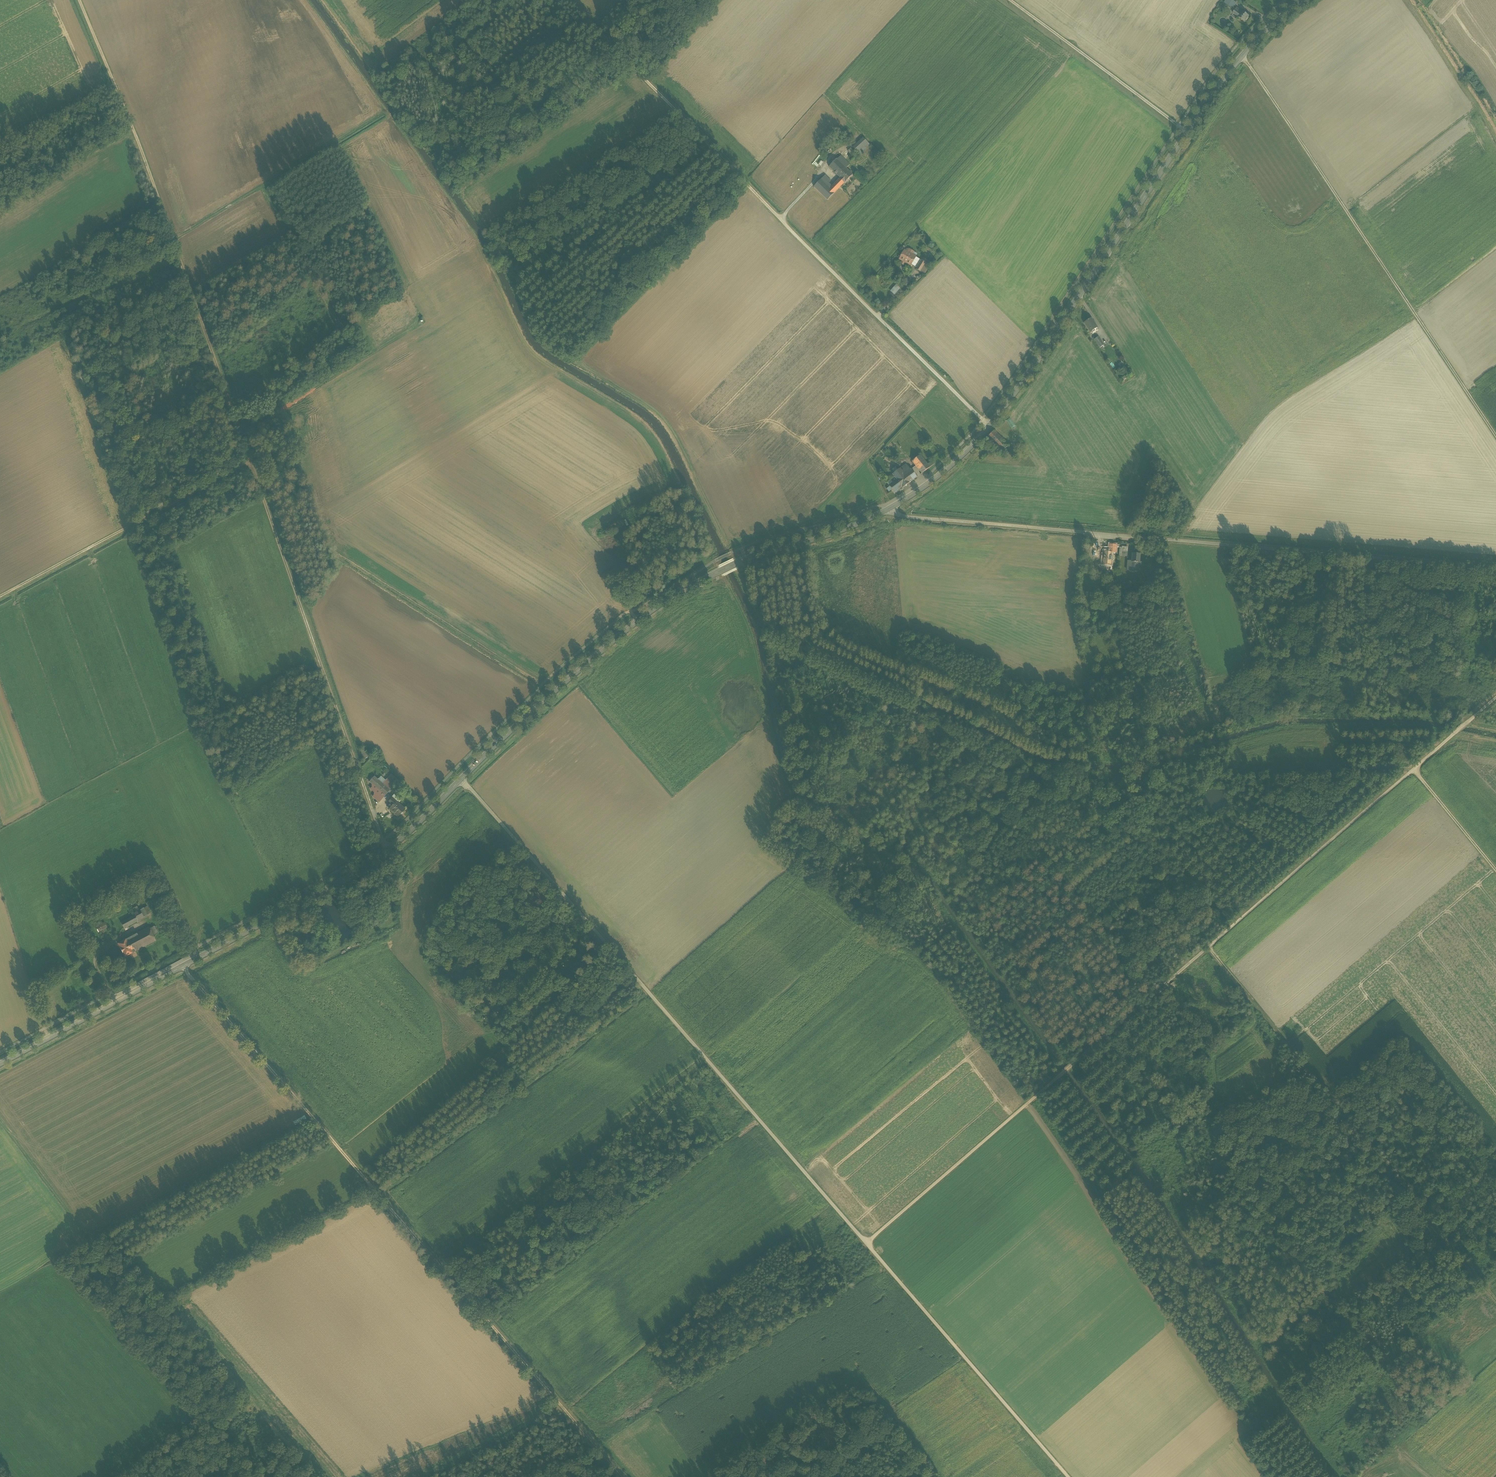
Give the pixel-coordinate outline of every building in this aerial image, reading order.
[(1253,18),(1240,8),(1235,16),(1248,26),(1253,18)] [(864,140),(854,150),(861,157),(871,147),(864,140)] [(813,187),(826,201),(853,176),(846,169),(850,166),(841,156),(829,169),(838,179),(833,184),(825,176),(813,187)] [(932,264),(906,251),(900,263),(926,276),(932,264)] [(889,291),(894,295),(901,287),(896,284),(889,291)] [(1100,330),(1093,319),(1086,324),(1092,335),(1100,330)] [(1107,347),(1102,338),(1096,341),(1102,350),(1107,347)] [(924,454),(912,463),(921,475),(933,465),(924,454)] [(887,484),(893,493),(916,478),(910,469),(903,474),(900,469),(891,475),(894,479),(887,484)] [(1115,555),(1105,553),(1103,572),(1113,573),(1115,555)] [(1146,556),(1135,555),(1134,572),(1145,573),(1146,556)] [(373,798),(378,803),(397,781),(390,776),(382,784),(374,777),(369,783),(370,790),(373,793),(373,798)] [(396,802),(388,812),(397,820),(405,810),(396,802)] [(126,926),(151,914),(147,906),(132,913),(133,915),(120,921),(124,930),(127,929),(126,926)] [(94,926),(97,933),(107,927),(104,921),(94,926)] [(117,945),(126,959),(156,942),(149,928),(117,945)]
